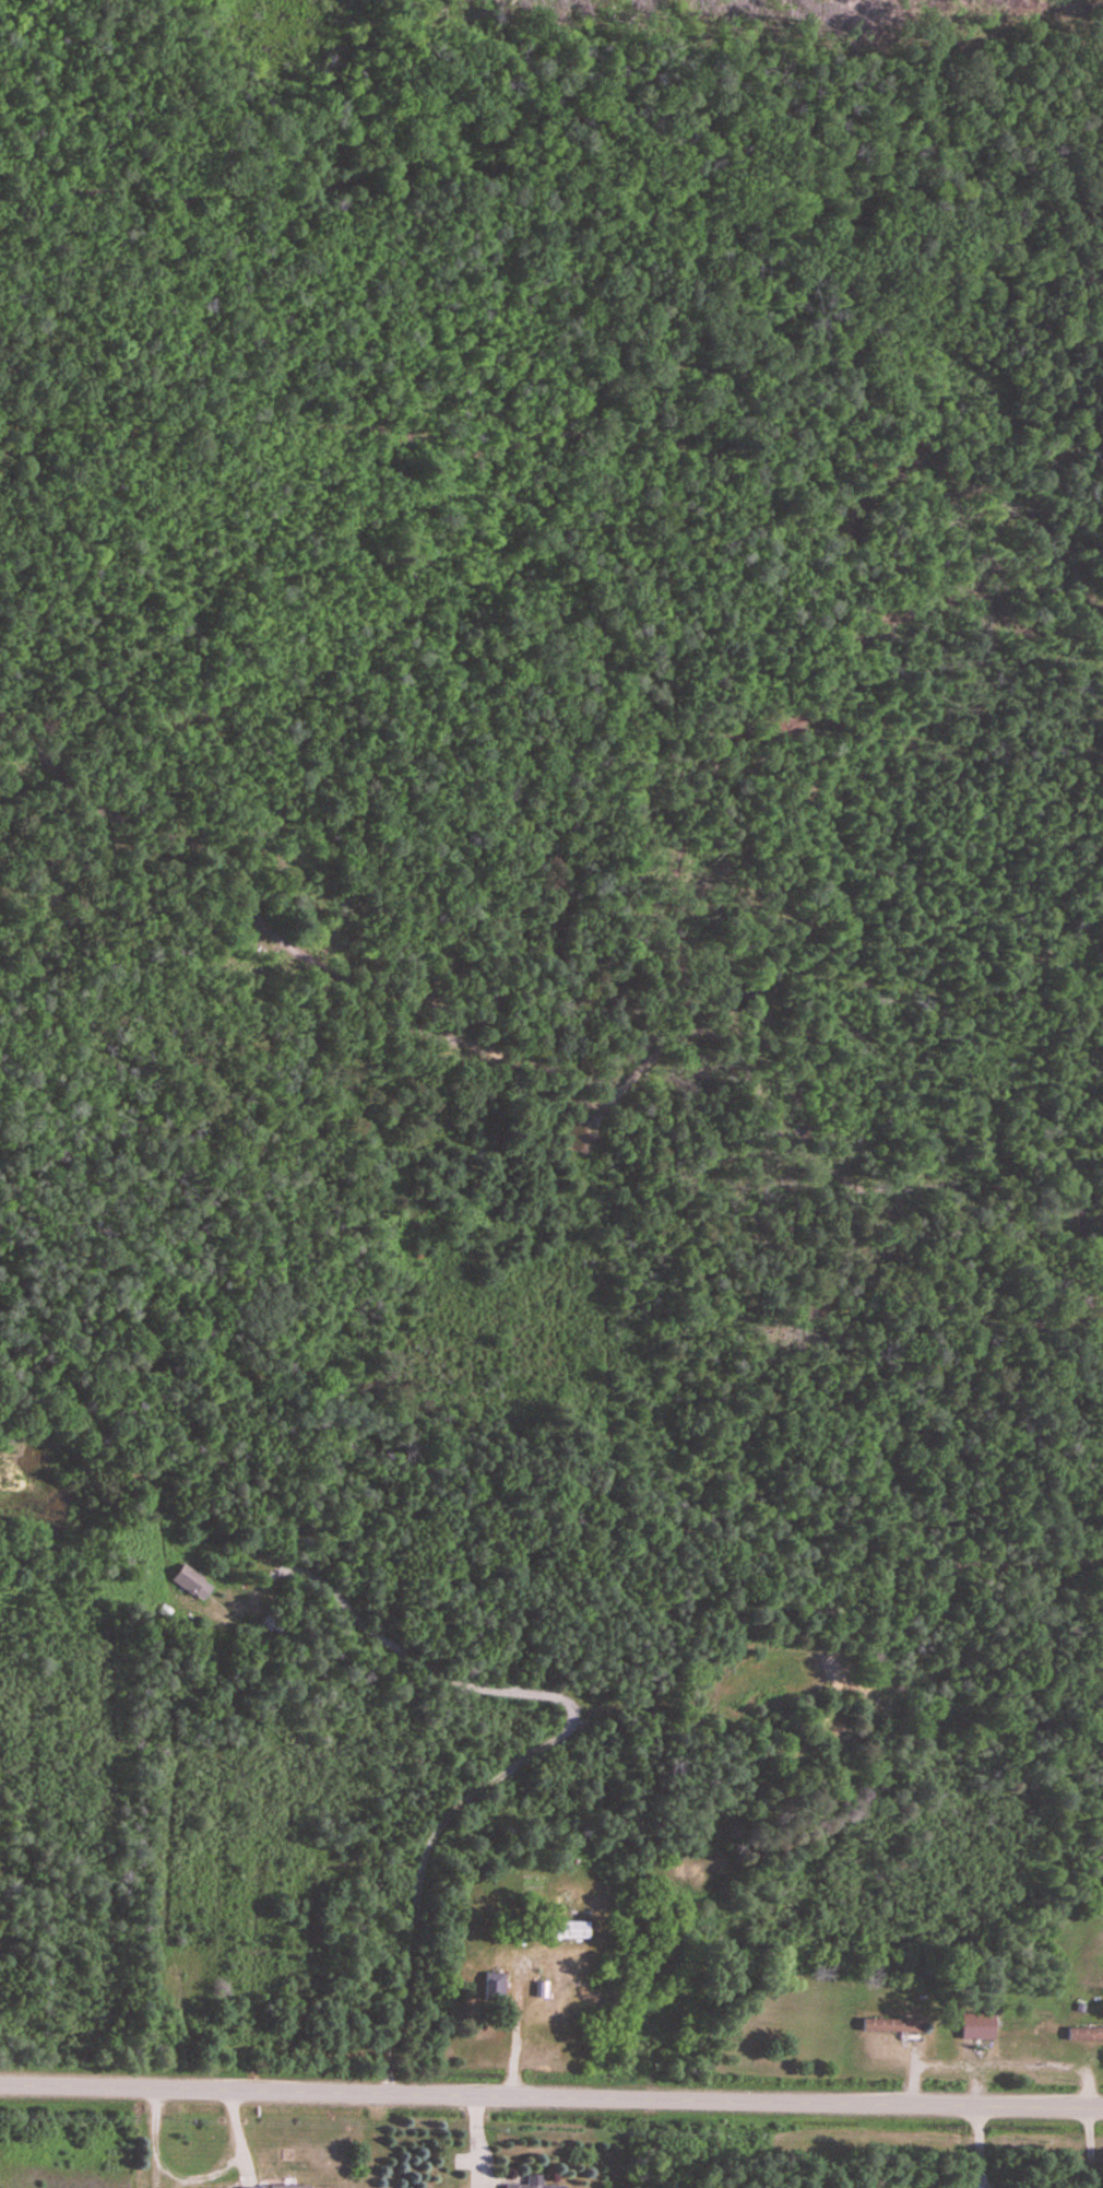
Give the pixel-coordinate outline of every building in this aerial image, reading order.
[(589,1940),(589,1923),(544,1923),(544,1940),(589,1940)] [(486,1974),(486,2003),(502,2003),(502,1974),(486,1974)] [(994,2041),(994,2015),(961,2015),(961,2041),(994,2041)] [(922,2033),(922,2021),(863,2021),(863,2033),(922,2033)] [(1068,2028),(1068,2042),(1102,2042),(1102,2028),(1068,2028)] [(565,2186),(543,2186),(543,2176),(526,2176),(526,2187),(505,2186),(505,2187),(565,2187),(565,2186)]
